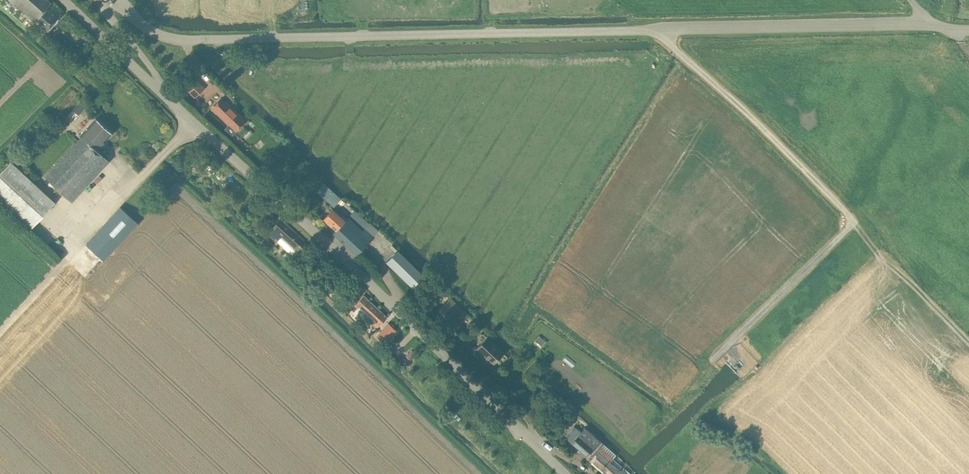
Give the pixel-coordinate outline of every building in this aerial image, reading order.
[(13,3),(46,31),(59,16),(48,6),(51,3),(48,0),(9,0),(13,3)] [(183,72),(189,67),(183,60),(177,65),(183,72)] [(191,75),(181,84),(195,98),(204,89),(191,75)] [(229,125),(226,129),(231,135),(234,132),(245,121),(222,98),(212,108),(229,125)] [(78,115),(85,108),(79,102),(72,110),(78,115)] [(79,135),(81,137),(44,177),(72,202),(109,161),(97,150),(112,133),(95,118),(79,135)] [(0,172),(0,199),(31,228),(55,202),(11,161),(0,172)] [(317,191),(334,207),(341,199),(324,184),(322,186),(318,190),(317,191)] [(85,244),(104,260),(138,223),(120,206),(85,244)] [(356,255),(358,252),(372,237),(364,229),(362,231),(348,217),(345,221),(332,209),(323,219),(336,231),(333,233),(356,255)] [(368,223),(354,210),(350,215),(373,236),(378,230),(369,221),(368,223)] [(277,241),(277,240),(292,254),(297,249),(297,250),(298,249),(303,254),(311,246),(281,219),(268,232),(277,241)] [(398,250),(393,255),(386,262),(412,287),(423,275),(398,250)] [(304,274),(320,289),(326,282),(310,267),(304,274)] [(356,303),(354,305),(358,308),(360,306),(368,314),(376,322),(374,323),(378,327),(379,325),(383,321),(387,317),(375,306),(364,295),(356,303)] [(437,312),(455,330),(464,321),(469,315),(451,298),(437,312)] [(383,329),(376,335),(385,344),(397,332),(389,324),(388,323),(387,324),(383,329)] [(542,345),(546,340),(539,334),(535,339),(542,345)] [(492,364),(504,352),(487,337),(476,349),(492,364)] [(410,351),(406,355),(410,360),(416,355),(411,350),(410,351)] [(566,439),(569,441),(587,456),(589,453),(594,456),(590,460),(606,473),(615,473),(619,470),(610,462),(615,455),(604,445),(600,449),(596,445),(600,441),(585,427),(581,432),(576,428),(566,439)]
